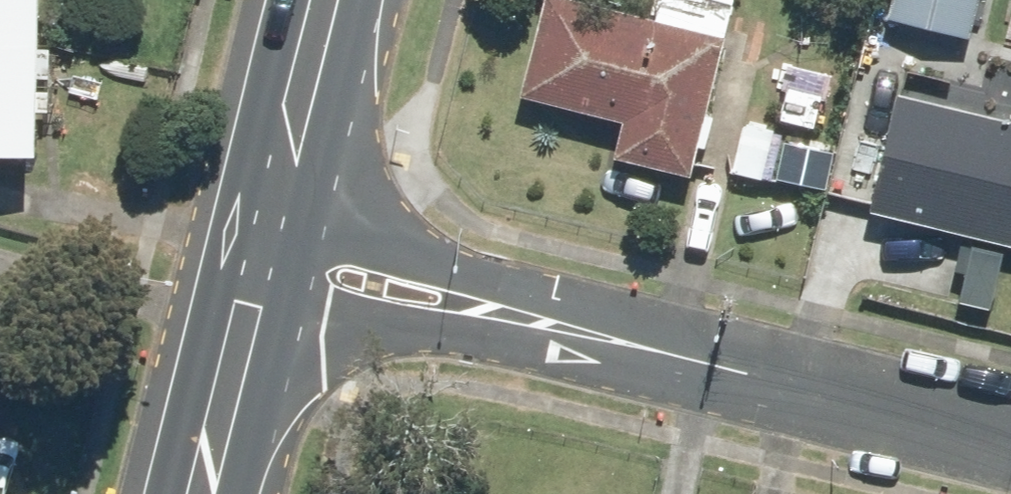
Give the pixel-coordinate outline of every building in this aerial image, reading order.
[(52,153),(53,0),(0,0),(0,153),(52,153)] [(601,0),(552,0),(530,96),(629,119),(622,152),(699,170),(738,0),(654,0),(652,12),(601,0)] [(890,10),(978,31),(986,0),(892,0),(890,10)] [(901,91),(873,206),(1010,239),(1010,117),(901,91)]
